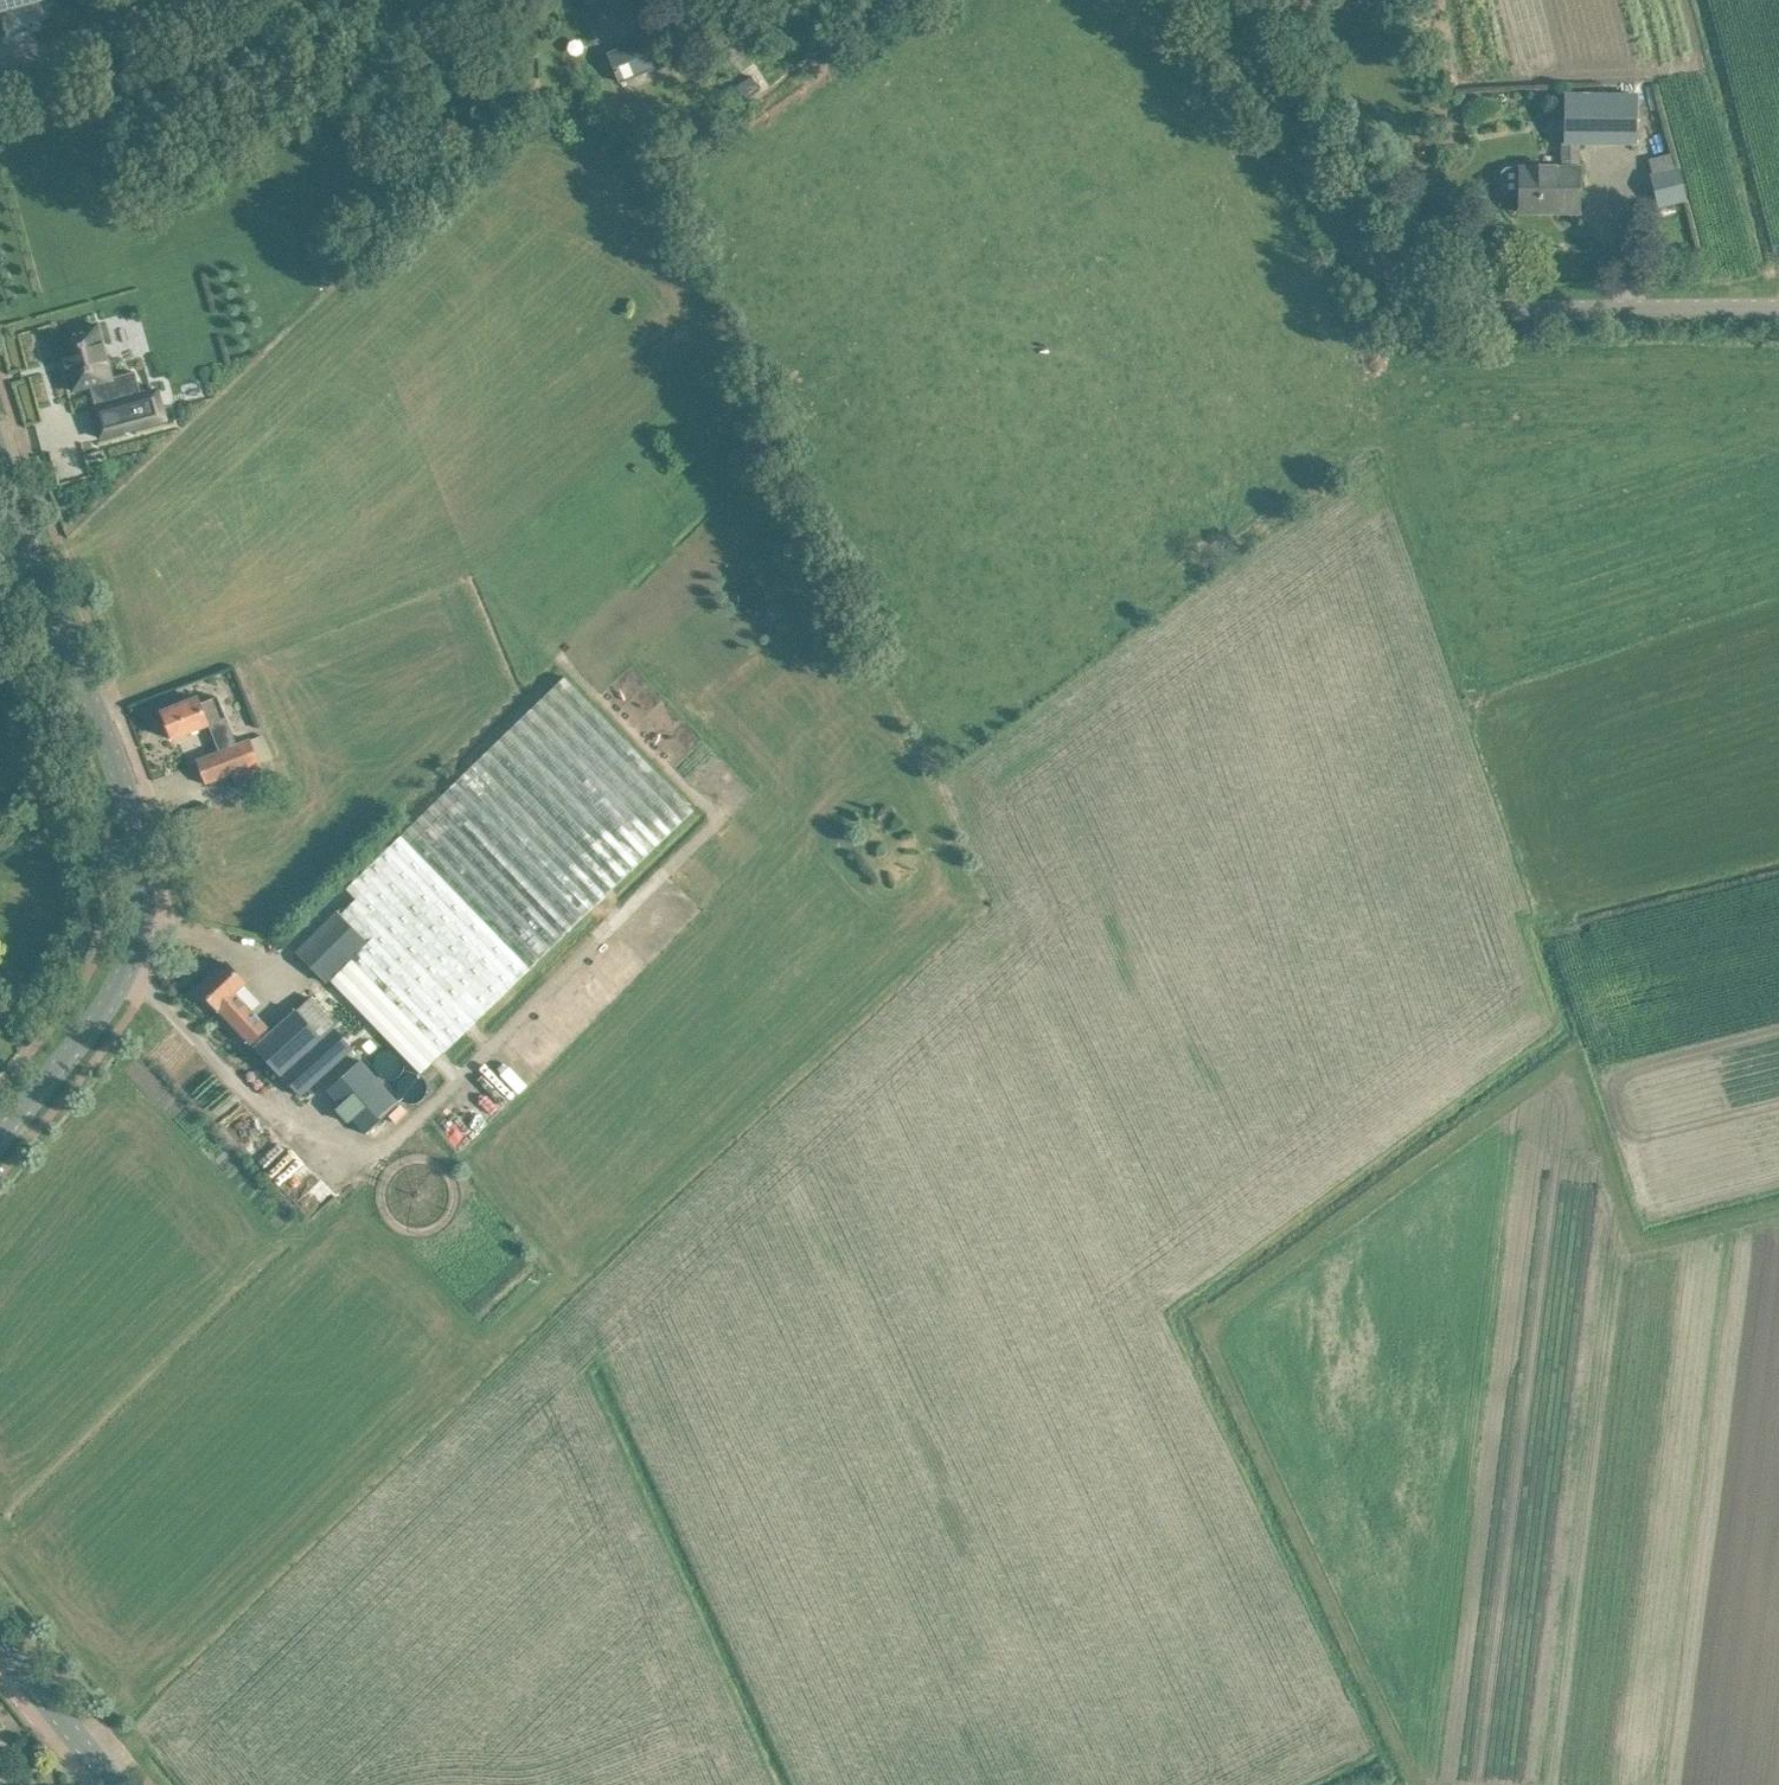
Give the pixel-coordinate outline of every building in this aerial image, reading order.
[(42,0),(0,0),(0,12),(42,0)] [(608,14),(630,5),(628,0),(602,0),(608,14)] [(627,30),(627,14),(611,14),(610,29),(627,30)] [(609,54),(623,81),(656,64),(644,38),(609,54)] [(1636,94),(1566,94),(1565,143),(1565,144),(1579,144),(1636,143),(1636,94)] [(1579,144),(1565,144),(1565,143),(1562,143),(1562,167),(1520,167),(1520,169),(1507,169),(1504,173),(1503,189),(1507,193),(1520,193),(1520,208),(1555,208),(1555,212),(1579,213),(1579,167),(1579,144)] [(1651,175),(1659,207),(1686,200),(1678,168),(1651,175)] [(109,298),(117,314),(133,306),(125,290),(109,298)] [(142,394),(135,371),(112,378),(97,324),(58,335),(73,390),(90,386),(96,407),(92,408),(100,438),(150,424),(142,394)] [(331,980),(421,1074),(693,810),(565,677),(347,888),(357,899),(339,914),(368,942),(331,980)] [(260,763),(272,759),(262,735),(251,740),(251,739),(238,744),(218,696),(200,703),(198,697),(163,711),(174,739),(209,725),(220,751),(197,760),(206,784),(233,774),(238,788),(265,777),(260,763)] [(368,942),(339,914),(338,913),(297,954),(328,984),(331,980),(368,942)] [(273,1033),(236,993),(246,983),(227,962),(199,988),(219,1009),(220,1008),(257,1047),(273,1033)] [(335,1052),(298,1011),(273,1033),(257,1047),(256,1048),(300,1098),(372,1033),(333,990),(317,1004),(349,1040),(335,1052)] [(410,1115),(361,1060),(328,1090),(367,1133),(378,1145),(410,1115)] [(484,1104),(472,1117),(486,1129),(497,1116),(484,1104)]
